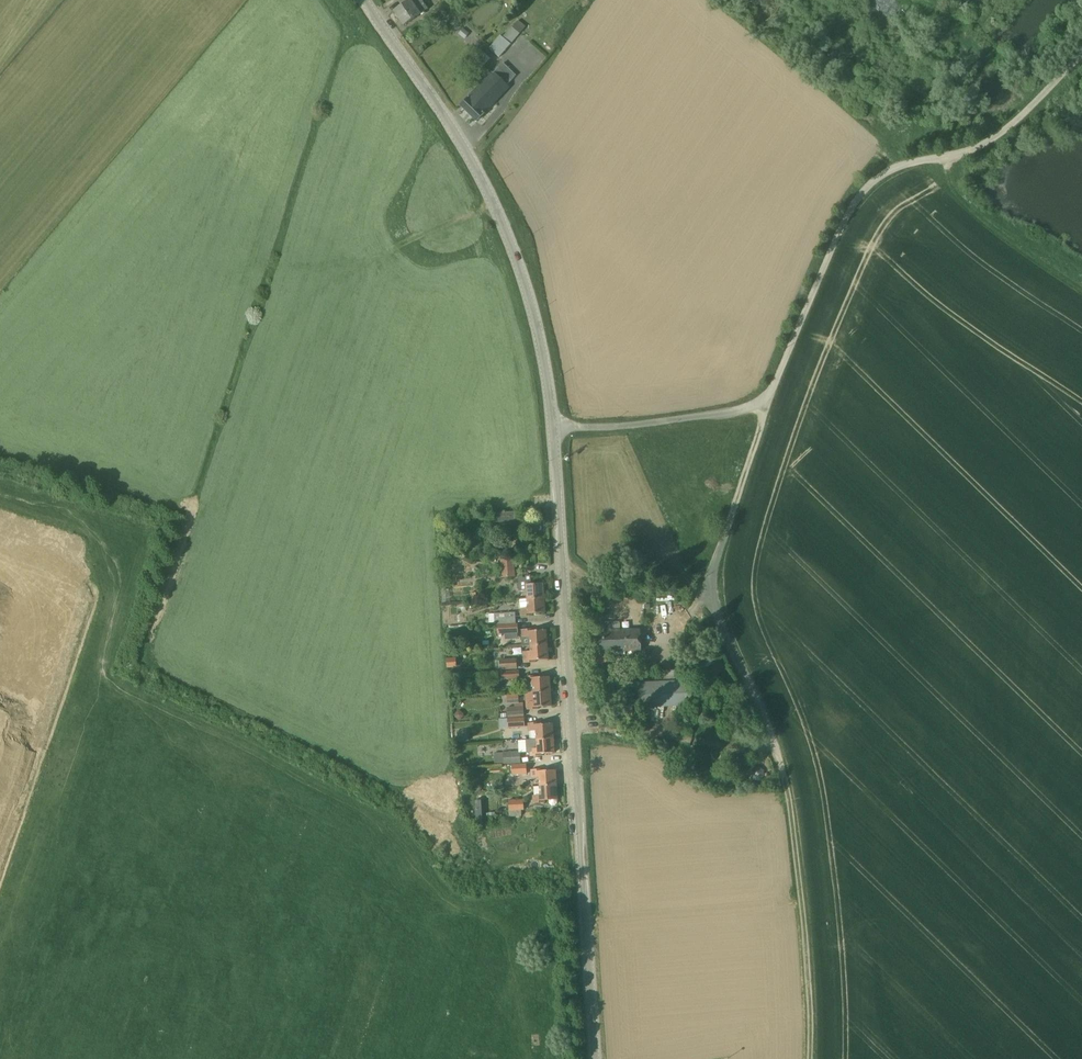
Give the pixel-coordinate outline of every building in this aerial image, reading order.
[(394,11),(404,26),(429,8),(423,0),(409,0),(394,11)] [(489,49),(499,58),(526,27),(519,20),(513,27),(512,26),(503,37),(501,35),(489,49)] [(470,33),(463,28),(459,34),(465,39),(470,33)] [(491,58),(481,50),(471,61),(481,70),(491,58)] [(504,62),(494,72),(507,85),(517,75),(504,62)] [(493,71),(460,106),(477,122),(510,88),(507,85),(494,72),(493,71)] [(516,522),(515,512),(489,513),(489,523),(516,522)] [(502,578),(516,577),(515,559),(501,560),(502,578)] [(528,598),(544,597),(544,583),(529,584),(527,584),(525,584),(524,582),(519,582),(519,591),(527,590),(528,598)] [(544,597),(528,598),(528,599),(520,599),(521,616),(533,615),(533,613),(545,612),(544,597)] [(499,624),(517,623),(516,612),(494,613),(495,625),(499,624)] [(621,630),(612,631),(611,623),(611,622),(600,623),(601,652),(642,650),(641,629),(621,630)] [(620,622),(611,623),(612,631),(621,630),(620,622)] [(499,624),(499,634),(518,633),(518,623),(517,623),(499,624)] [(531,643),(547,642),(546,629),(530,631),(528,631),(528,629),(522,629),(523,643),(531,643)] [(531,643),(523,643),(523,646),(531,646),(532,651),(523,651),(524,663),(536,662),(536,660),(549,659),(547,642),(531,643)] [(448,668),(457,668),(456,658),(447,658),(448,668)] [(501,670),(518,669),(517,658),(500,659),(501,670)] [(724,669),(718,664),(710,674),(716,679),(724,669)] [(683,670),(673,670),(674,683),(684,682),(683,670)] [(503,680),(520,678),(520,671),(502,672),(503,680)] [(534,692),(551,691),(549,676),(533,677),(531,677),(531,675),(525,676),(526,693),(534,692)] [(674,683),(640,684),(641,706),(686,704),(685,682),(684,682),(674,683)] [(534,692),(526,693),(528,709),(539,708),(539,706),(552,705),(551,691),(534,692)] [(508,718),(525,717),(524,706),(507,707),(508,718)] [(457,711),(455,714),(455,717),(458,720),(461,719),(464,717),(463,713),(461,711),(457,711)] [(525,717),(508,718),(508,719),(500,719),(500,728),(508,728),(526,727),(525,717)] [(644,725),(647,742),(670,738),(667,721),(644,725)] [(537,739),(554,738),(553,723),(536,724),(534,724),(534,722),(528,723),(529,731),(536,730),(537,738),(537,739)] [(459,743),(469,741),(467,728),(457,730),(459,743)] [(537,739),(537,738),(526,739),(527,752),(530,752),(531,756),(542,755),(542,754),(555,753),(554,738),(537,739)] [(504,764),(521,763),(520,751),(504,752),(504,764)] [(513,775),(527,774),(527,763),(512,764),(513,775)] [(540,786),(557,785),(556,770),(539,771),(537,771),(537,769),(532,769),(532,776),(540,776),(540,786)] [(557,785),(540,786),(541,794),(533,795),(534,803),(545,802),(545,800),(550,800),(550,803),(552,805),(555,805),(558,802),(557,799),(558,799),(557,785)] [(509,811),(522,810),(524,810),(523,799),(508,799),(509,811)]
